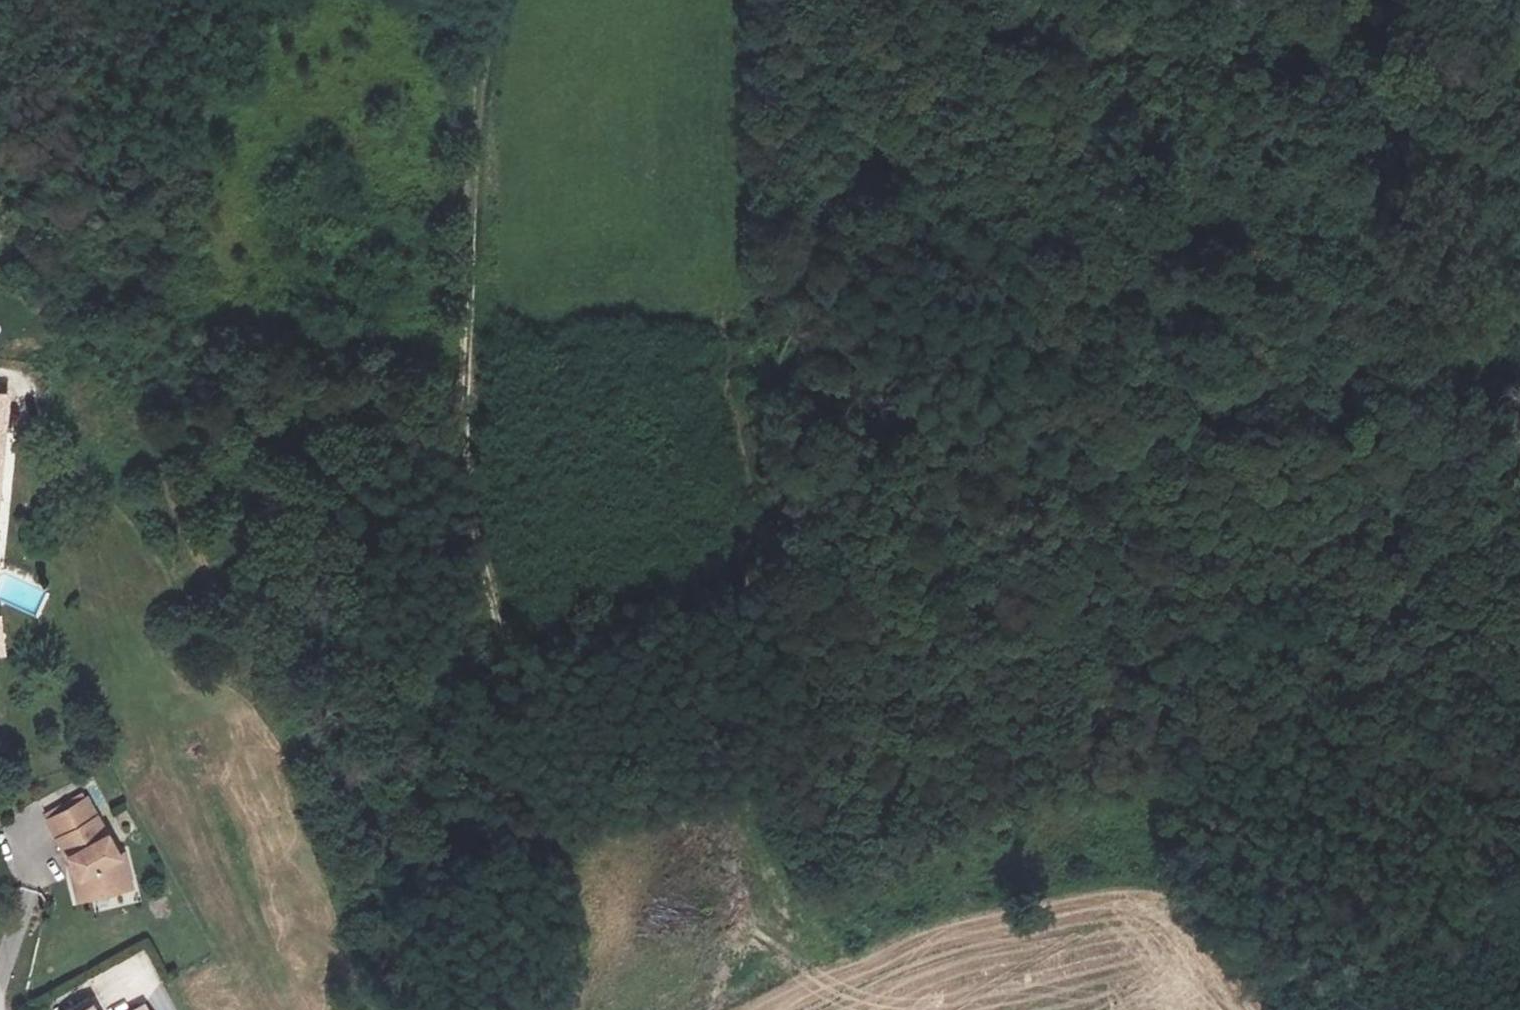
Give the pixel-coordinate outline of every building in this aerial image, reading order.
[(86,798),(48,819),(79,873),(73,877),(78,897),(130,884),(126,851),(117,853),(86,798)]
